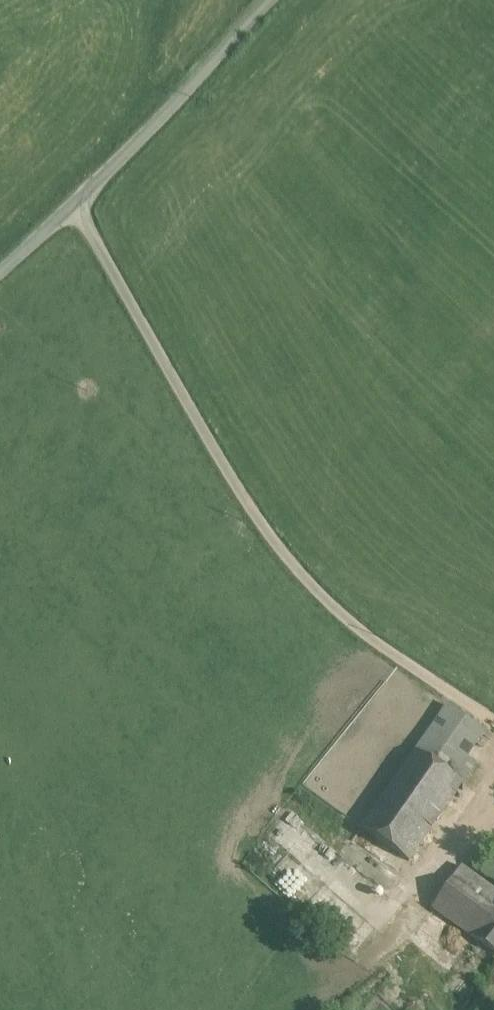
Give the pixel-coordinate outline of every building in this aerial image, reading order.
[(446,705),(414,750),(462,784),(476,764),(464,756),(482,730),(446,705)] [(414,750),(360,828),(408,861),(462,784),(414,750)] [(461,867),(451,880),(491,909),(493,904),(493,891),(461,867)] [(451,880),(431,908),(493,954),(493,904),(491,909),(451,880)] [(479,998),(470,1009),(487,1009),(490,1007),(479,998)]
